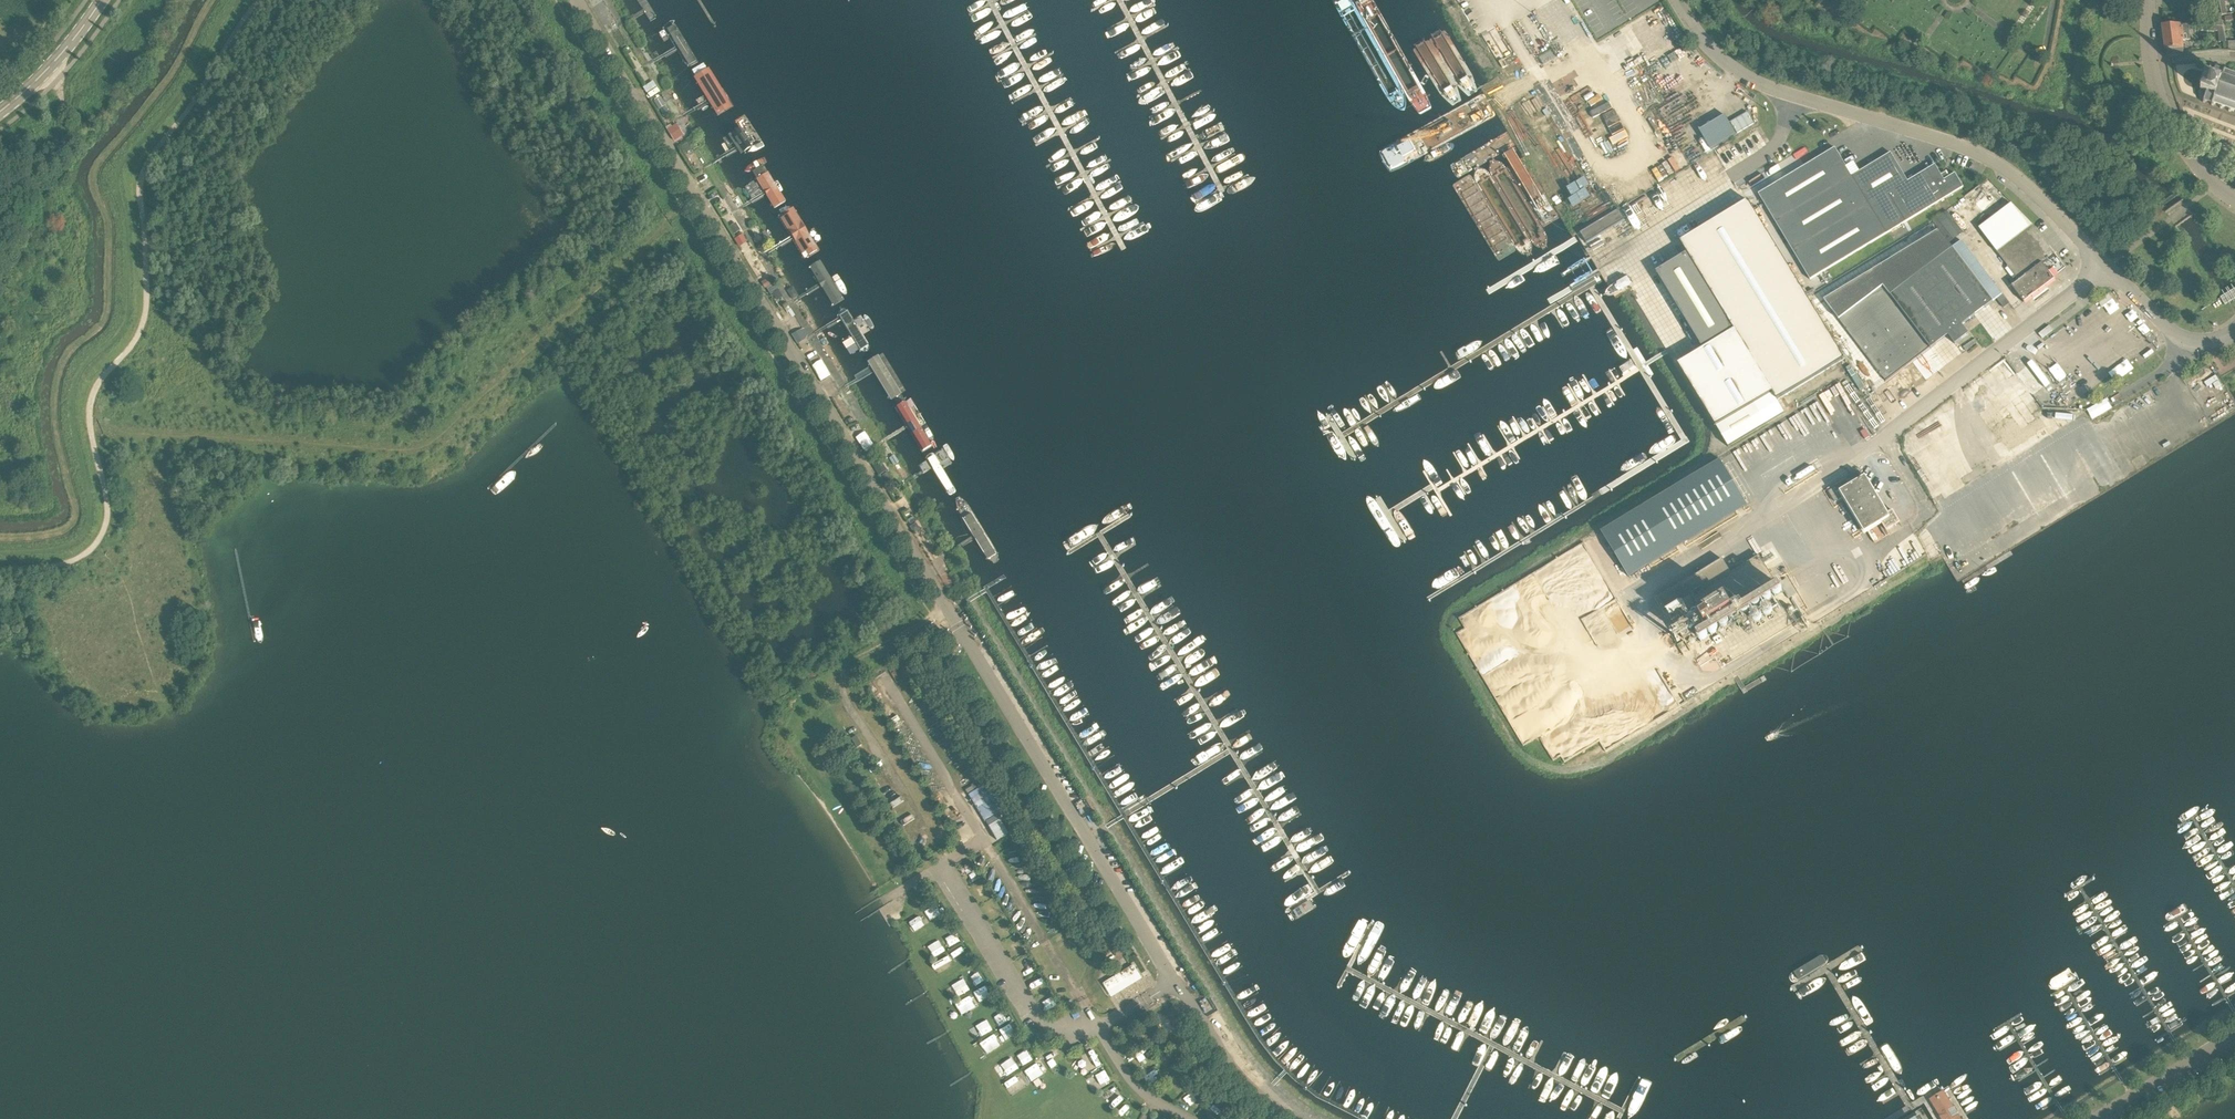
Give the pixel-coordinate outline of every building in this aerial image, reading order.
[(650,21),(658,17),(647,0),(638,0),(650,21)] [(2224,1),(2216,3),(2204,7),(2210,25),(2223,26),(2220,16),(2227,14),(2227,13),(2225,6),(2224,1)] [(675,24),(666,29),(688,67),(697,62),(675,24)] [(2189,24),(2163,25),(2167,55),(2167,56),(2184,54),(2184,53),(2183,48),(2184,48),(2183,41),(2190,40),(2190,34),(2190,27),(2189,24)] [(2234,73),(2234,71),(2233,71),(2232,73),(2226,70),(2227,68),(2225,68),(2224,70),(2217,67),(2218,65),(2216,65),(2215,66),(2214,66),(2213,68),(2215,68),(2212,76),(2206,73),(2201,89),(2207,91),(2204,99),(2203,98),(2202,100),(2204,100),(2203,102),(2205,103),(2206,101),(2212,104),(2212,105),(2213,106),(2214,104),(2221,107),(2220,109),(2222,109),(2223,108),(2229,110),(2229,112),(2231,113),(2231,111),(2234,112),(2234,73)] [(708,68),(693,78),(717,117),(733,108),(708,68)] [(658,109),(665,105),(661,98),(655,102),(658,109)] [(1711,149),(1728,139),(1755,123),(1748,112),(1729,122),(1725,114),(1699,129),(1711,149)] [(740,128),(728,137),(741,156),(753,147),(740,128)] [(1891,153),(1852,176),(1835,148),(1758,194),(1811,280),(1964,187),(1955,173),(1950,176),(1948,173),(1944,172),(1941,174),(1935,165),(1908,181),(1891,153)] [(764,165),(752,172),(775,209),(786,202),(764,165)] [(1979,185),(1988,194),(1996,187),(1987,178),(1979,185)] [(2102,192),(2096,186),(2090,192),(2097,197),(2102,192)] [(1992,201),(1998,210),(2009,203),(2003,194),(1992,201)] [(1688,253),(1656,272),(1703,349),(1735,330),(1776,398),(1846,359),(1749,200),(1681,241),(1688,253)] [(2066,268),(2033,225),(2015,201),(1979,228),(1998,252),(1999,251),(2020,279),(2012,285),(2024,302),(2054,279),(2053,277),(2066,268)] [(792,207),(778,216),(804,259),(818,250),(792,207)] [(1952,217),(1951,218),(1947,212),(1939,217),(1952,238),(1961,232),(1952,217)] [(734,234),(740,230),(736,225),(730,228),(734,234)] [(1953,246),(1952,247),(1939,230),(1824,300),(1838,317),(1886,381),(1948,334),(1955,344),(1969,333),(1962,325),(1993,301),(1953,246)] [(735,239),(739,247),(747,242),(742,235),(735,239)] [(820,260),(808,267),(833,308),(845,300),(820,260)] [(2221,295),(2224,303),(2234,298),(2234,289),(2221,295)] [(846,307),(837,312),(861,352),(870,346),(846,307)] [(878,356),(867,362),(890,402),(902,395),(878,356)] [(2030,394),(2050,382),(2036,360),(2016,372),(2030,394)] [(2202,405),(2215,397),(2224,391),(2211,369),(2188,382),(2202,405)] [(906,402),(895,409),(923,455),(933,448),(906,402)] [(1715,430),(1727,449),(1765,425),(1753,406),(1715,430)] [(2006,438),(2020,427),(2009,413),(1995,424),(2006,438)] [(934,453),(925,458),(949,495),(957,490),(934,453)] [(1629,577),(1748,505),(1720,459),(1646,504),(1601,531),(1629,577)] [(1920,468),(1925,484),(1949,476),(1943,460),(1920,468)] [(1886,530),(1899,522),(1900,522),(1893,510),(1887,514),(1865,478),(1865,477),(1851,485),(1849,482),(1848,483),(1846,480),(1829,491),(1835,502),(1843,498),(1844,501),(1863,533),(1882,522),(1886,530)] [(963,495),(953,501),(990,564),(1000,558),(963,495)] [(910,527),(914,533),(920,529),(916,523),(910,527)] [(1723,559),(1678,587),(1659,598),(1667,612),(1666,612),(1682,637),(1694,630),(1701,642),(1782,591),(1761,556),(1732,574),(1723,559)] [(940,632),(936,625),(931,628),(935,635),(940,632)] [(969,793),(995,840),(1008,833),(997,814),(1002,811),(987,783),(969,793)] [(886,895),(885,894),(880,898),(855,913),(856,914),(879,899),(886,895)] [(891,903),(890,902),(883,906),(860,921),(861,922),(879,910),(891,903)] [(993,905),(984,909),(988,917),(997,913),(993,905)] [(907,920),(912,931),(922,927),(917,916),(907,920)] [(1138,973),(1133,964),(1103,983),(1107,991),(1138,973)] [(1037,994),(1048,987),(1038,972),(1027,980),(1037,994)] [(963,979),(948,989),(954,999),(969,989),(963,979)] [(968,995),(954,1005),(962,1016),(976,1007),(968,995)] [(1000,1031),(1007,1040),(1017,1033),(1010,1024),(1000,1031)] [(982,1041),(989,1052),(1001,1044),(993,1033),(982,1041)] [(1148,1049),(1137,1055),(1143,1065),(1153,1059),(1148,1049)] [(1025,1053),(1018,1057),(1023,1065),(1030,1061),(1025,1053)] [(1042,1073),(1036,1062),(1024,1069),(1030,1080),(1042,1073)] [(1105,1070),(1092,1077),(1098,1089),(1111,1082),(1105,1070)] [(1011,1095),(1026,1085),(1018,1073),(1003,1083),(1011,1095)] [(1179,1093),(1186,1086),(1178,1077),(1170,1083),(1179,1093)] [(1184,1097),(1189,1106),(1198,1101),(1193,1091),(1184,1097)]
